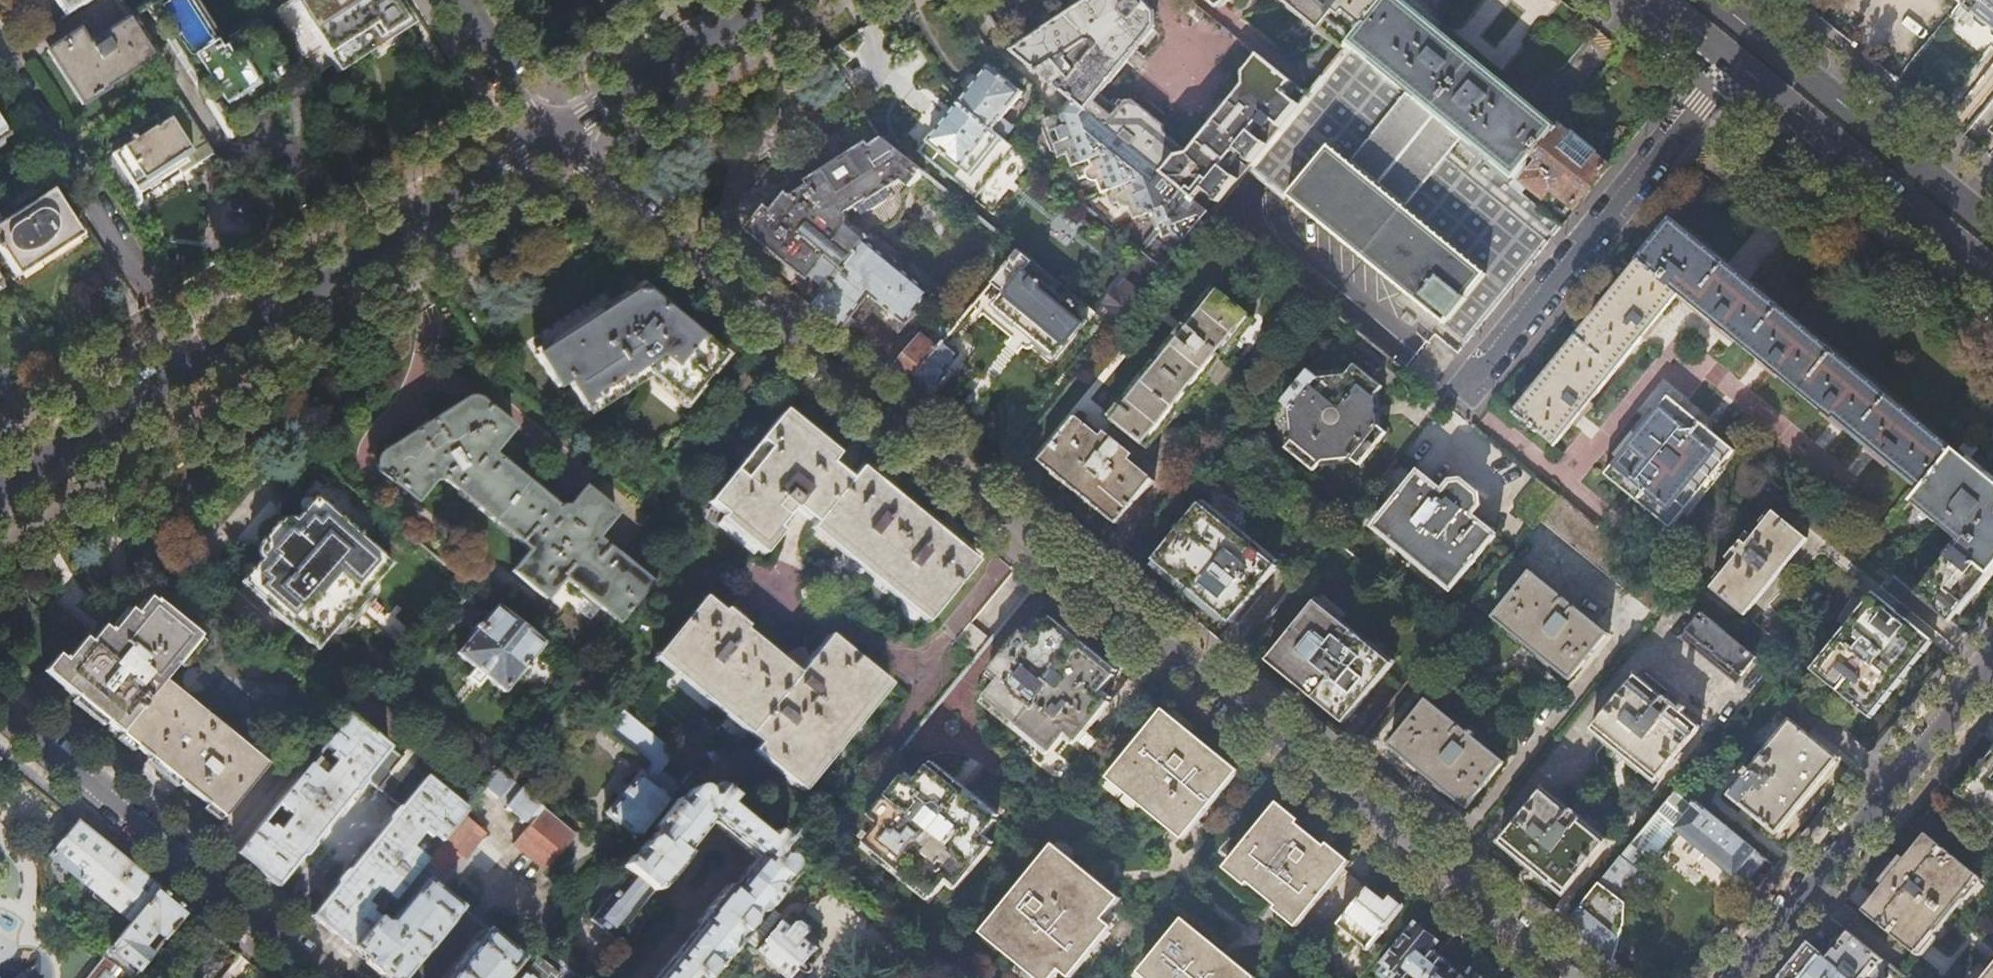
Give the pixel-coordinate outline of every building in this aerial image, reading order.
[(203,0),(162,0),(146,10),(207,102),(205,103),(228,140),(253,124),(266,117),(264,114),(298,92),(258,27),(232,43),(203,0)] [(304,59),(323,48),(336,68),(369,46),(407,22),(392,0),(305,0),(277,18),(304,59)] [(1213,212),(1239,180),(1225,168),(1227,165),(1230,167),(1232,167),(1243,153),(1254,162),(1309,95),(1261,56),(1247,74),(1246,86),(1238,95),(1223,113),(1213,105),(1202,117),(1212,126),(1198,143),(1199,143),(1190,154),(1179,156),(1160,141),(1166,133),(1165,126),(1134,100),(1126,101),(1120,108),(1102,94),(1112,82),(1110,81),(1126,63),(1138,50),(1137,49),(1155,27),(1154,13),(1142,0),(1093,0),(1091,1),(1090,0),(1083,0),(1081,1),(1076,5),(1079,9),(1058,23),(1055,18),(1047,23),(1042,27),(1045,31),(1021,46),(1013,50),(1074,100),(1213,212)] [(1345,49),(1350,43),(1385,0),(1285,0),(1345,49)] [(1463,137),(1515,180),(1528,165),(1559,126),(1511,87),(1487,68),(1404,0),(1385,0),(1350,43),(1410,92),(1463,137)] [(1961,7),(1955,14),(1963,20),(1972,27),(1979,18),(1992,29),(1992,0),(1966,0),(1961,7)] [(104,84),(151,54),(130,21),(128,18),(80,49),(72,35),(50,49),(66,75),(85,105),(108,90),(104,84)] [(1008,19),(997,25),(1008,43),(1019,37),(1008,19)] [(973,85),(959,103),(1005,140),(1014,127),(1003,118),(1023,92),(989,65),(973,85)] [(1352,162),(1406,207),(1407,206),(1408,206),(1434,173),(1463,137),(1410,92),(1409,94),(1407,93),(1352,162)] [(1165,269),(1213,212),(1074,100),(1063,115),(1062,115),(1047,121),(1049,128),(1047,129),(1045,133),(1050,148),(1054,151),(1058,150),(1060,156),(1069,154),(1075,169),(1076,169),(1079,178),(1092,174),(1093,176),(1094,177),(1095,178),(1097,179),(1098,179),(1101,179),(1106,191),(1110,190),(1115,202),(1127,199),(1128,200),(1129,202),(1130,203),(1132,203),(1133,204),(1136,204),(1141,217),(1160,211),(1166,228),(1163,232),(1160,232),(1149,246),(1150,249),(1146,254),(1148,255),(1165,269)] [(1005,140),(959,103),(941,124),(920,150),(955,179),(982,144),(994,154),(1001,145),(1008,150),(1012,146),(1005,140)] [(184,157),(207,142),(185,108),(162,123),(161,121),(113,153),(126,173),(139,194),(164,178),(188,163),(184,157)] [(1553,186),(1578,207),(1593,188),(1610,167),(1586,148),(1559,126),(1528,165),(1534,170),(1526,181),(1545,196),(1553,186)] [(827,289),(873,231),(850,212),(859,207),(864,212),(875,208),(885,202),(892,194),(894,188),(905,181),(910,186),(923,171),(884,139),(872,147),(869,143),(852,154),(849,149),(837,157),(823,167),(826,171),(808,183),(810,186),(799,194),(793,195),(788,192),(773,210),(768,206),(760,216),(749,229),(779,253),(811,279),(813,278),(827,289)] [(1486,273),(1406,207),(1352,162),(1330,145),(1289,195),(1446,324),(1450,319),(1451,320),(1472,295),(1471,294),(1486,276),(1485,275),(1486,273)] [(0,192),(0,246),(16,271),(46,251),(74,234),(60,213),(33,171),(0,192)] [(1921,490),(1954,449),(1900,405),(1822,341),(1721,258),(1674,219),(1609,297),(1515,413),(1555,445),(1680,293),(1921,490)] [(939,285),(873,231),(827,289),(813,306),(842,330),(878,285),(897,301),(914,315),(923,305),(939,285)] [(1027,271),(1035,261),(1021,250),(994,283),(1006,293),(996,305),(1002,309),(1001,309),(1018,324),(1019,323),(1025,328),(1037,339),(1036,343),(1036,344),(1049,354),(1052,355),(1054,353),(1059,357),(1079,333),(1078,332),(1087,321),(1084,318),(1083,310),(1072,302),(1065,303),(1064,302),(1066,299),(1042,280),(1040,282),(1027,271)] [(1100,313),(1118,328),(1165,269),(1148,255),(1120,290),(1116,288),(1106,301),(1109,304),(1100,313)] [(536,354),(558,387),(568,380),(588,410),(646,371),(683,401),(721,354),(707,342),(661,304),(640,287),(586,322),(536,354)] [(1118,421),(1145,443),(1150,448),(1249,326),(1210,295),(1112,416),(1118,421)] [(549,345),(590,317),(583,306),(542,334),(549,345)] [(946,341),(969,312),(964,308),(961,312),(956,315),(948,324),(945,322),(930,341),(923,336),(922,338),(914,347),(907,342),(887,366),(910,385),(946,341)] [(30,330),(26,325),(20,328),(24,334),(30,330)] [(914,347),(922,338),(915,333),(907,342),(914,347)] [(30,344),(36,340),(32,334),(27,338),(30,344)] [(910,385),(927,400),(950,372),(947,370),(962,353),(946,341),(910,385)] [(1295,436),(1287,447),(1315,470),(1322,460),(1351,457),(1360,464),(1387,431),(1378,424),(1376,395),(1384,384),(1356,362),(1348,372),(1320,376),(1310,368),(1283,400),(1293,409),(1295,436)] [(1670,529),(1734,451),(1669,396),(1604,474),(1670,529)] [(620,622),(651,582),(597,539),(619,511),(587,486),(570,507),(569,507),(567,506),(564,506),(563,506),(561,506),(560,507),(559,507),(558,508),(492,456),(514,427),(492,409),(483,402),(481,401),(480,400),(478,400),(476,399),(474,399),(473,399),(471,399),(469,400),(468,400),(466,401),(441,417),(393,447),(383,454),(381,455),(380,456),(379,458),(378,459),(377,461),(377,463),(377,465),(377,466),(377,468),(378,469),(378,471),(379,472),(380,473),(381,474),(382,475),(415,502),(430,484),(431,484),(432,485),(433,485),(434,486),(435,486),(436,486),(438,486),(439,485),(440,485),(440,484),(441,484),(442,483),(533,554),(511,580),(544,606),(565,579),(620,622)] [(709,502),(764,546),(796,508),(931,618),(977,562),(940,532),(860,467),(850,478),(840,469),(831,462),(835,457),(798,428),(780,413),(709,502)] [(1155,481),(1130,461),(1104,439),(1078,418),(1043,462),(1054,471),(1102,510),(1120,524),(1155,481)] [(1118,421),(1104,439),(1130,461),(1145,443),(1118,421)] [(1951,621),(1975,593),(1992,570),(1992,481),(1954,449),(1921,490),(1911,502),(1958,540),(1916,592),(1951,621)] [(1453,589),(1499,535),(1476,515),(1484,504),(1482,493),(1464,478),(1455,479),(1445,490),(1422,471),(1376,526),(1453,589)] [(347,615),(365,594),(391,565),(314,496),(282,533),(271,546),(239,582),(317,650),(341,622),(347,615)] [(1280,567),(1202,505),(1155,561),(1188,588),(1232,624),(1280,567)] [(1711,588),(1745,615),(1808,538),(1775,511),(1755,536),(1751,533),(1730,559),(1733,561),(1711,588)] [(271,546),(282,533),(274,526),(269,532),(263,539),(271,546)] [(1514,555),(1475,602),(1571,682),(1611,634),(1514,555)] [(372,600),(365,594),(347,615),(341,622),(348,627),(372,600)] [(1875,594),(1813,671),(1871,719),(1882,706),(1920,659),(1934,642),(1875,594)] [(703,597),(658,653),(762,739),(753,751),(797,787),(884,681),(828,635),(797,673),(703,597)] [(203,636),(159,599),(145,616),(139,611),(120,634),(112,628),(99,644),(93,640),(74,662),(66,656),(53,672),(47,668),(45,670),(78,697),(134,743),(196,794),(225,818),(269,764),(166,679),(203,636)] [(1336,707),(1350,718),(1396,663),(1319,599),(1273,655),(1290,669),(1336,707)] [(543,644),(496,605),(457,653),(474,667),(467,677),(478,686),(486,677),(504,691),(543,644)] [(1737,682),(1756,657),(1702,612),(1682,637),(1737,682)] [(1076,645),(1058,631),(1047,622),(1032,640),(1022,632),(990,671),(1000,680),(985,697),(1052,753),(1068,735),(1077,742),(1109,704),(1099,696),(1115,676),(1097,663),(1076,645)] [(1061,628),(1058,631),(1076,645),(1078,642),(1071,636),(1061,628)] [(578,672),(585,664),(580,660),(574,661),(570,666),(578,672)] [(1663,698),(1636,675),(1593,728),(1657,781),(1701,728),(1674,706),(1679,699),(1669,691),(1663,698)] [(1506,762),(1428,699),(1390,746),(1403,757),(1455,800),(1467,810),(1506,762)] [(659,772),(676,752),(625,710),(606,733),(646,765),(607,813),(637,837),(671,796),(653,780),(659,772)] [(295,782),(237,853),(263,875),(277,886),(365,779),(383,793),(401,808),(313,915),(331,930),(353,949),(378,918),(421,865),(462,815),(463,814),(485,787),(491,779),(476,766),(451,797),(350,714),(349,715),(295,782)] [(1195,742),(1162,715),(1113,774),(1188,836),(1238,776),(1195,742)] [(1828,771),(1839,758),(1793,721),(1732,795),(1778,833),(1800,806),(1828,771)] [(1992,758),(1961,798),(1971,806),(1968,809),(1973,813),(1976,809),(1992,824),(1992,758)] [(867,842),(935,897),(951,878),(961,886),(992,849),(982,840),(997,822),(929,767),(914,785),(904,778),(873,815),(884,823),(874,836),(870,832),(865,838),(868,841),(867,842)] [(499,770),(491,779),(485,787),(529,824),(514,843),(529,855),(546,870),(576,834),(499,770)] [(671,796),(678,787),(659,772),(653,780),(671,796)] [(704,977),(705,977),(707,976),(709,974),(711,972),(712,971),(712,968),(712,966),(721,956),(724,959),(737,944),(734,940),(743,929),(745,929),(746,928),(748,926),(749,924),(750,922),(750,920),(759,909),(763,912),(784,887),(779,884),(791,869),(792,867),(792,865),(792,864),(792,861),(790,859),(789,858),(786,857),(784,856),(783,852),(790,845),(774,832),(768,838),(727,805),(733,798),(715,784),(709,792),(706,792),(705,790),(703,789),(701,787),(699,787),(696,787),(694,787),(692,789),(680,803),(676,799),(656,825),(659,829),(651,838),(650,838),(648,839),(646,840),(645,841),(643,843),(642,845),(642,847),(642,849),(634,859),(630,856),(623,864),(655,890),(657,887),(660,889),(689,852),(685,848),(709,818),(758,858),(733,888),(728,884),(698,920),(701,923),(655,977),(703,977),(704,977)] [(1547,880),(1565,894),(1609,840),(1582,817),(1587,811),(1578,803),(1572,810),(1544,788),(1500,842),(1513,852),(1547,880)] [(1768,861),(1679,788),(1659,813),(1678,829),(1706,852),(1718,862),(1736,877),(1738,873),(1750,882),(1755,876),(1764,865),(1768,861)] [(1230,861),(1303,921),(1344,870),(1333,861),(1314,846),(1318,842),(1310,836),(1304,831),(1301,835),(1282,819),(1272,810),(1230,861)] [(486,833),(462,815),(421,865),(431,873),(436,878),(441,872),(448,877),(464,858),(465,859),(486,833)] [(76,879),(105,844),(87,829),(78,821),(49,856),(76,879)] [(1863,911),(1915,954),(1927,939),(1978,877),(1926,834),(1897,869),(1876,895),(1863,911)] [(130,924),(159,888),(129,863),(105,844),(76,879),(130,924)] [(1633,845),(1602,883),(1617,895),(1618,896),(1629,882),(1632,884),(1640,874),(1638,871),(1638,870),(1632,865),(1642,853),(1633,845)] [(1045,977),(1054,977),(1060,971),(1069,977),(1072,977),(1110,932),(1101,925),(1118,904),(1084,876),(1052,850),(986,930),(1045,977)] [(655,890),(623,864),(618,860),(614,866),(605,877),(641,906),(655,890)] [(389,977),(402,977),(458,909),(457,905),(425,880),(391,922),(384,922),(378,918),(353,949),(371,963),(389,977)] [(1569,924),(1615,962),(1627,924),(1628,904),(1618,896),(1617,895),(1602,883),(1569,924)] [(187,911),(169,896),(159,888),(130,924),(104,955),(86,977),(133,977),(162,942),(181,919),(187,911)] [(1388,902),(1371,888),(1332,937),(1351,952),(1359,942),(1370,950),(1405,907),(1397,901),(1392,897),(1388,902)] [(759,949),(784,918),(771,908),(746,939),(759,949)] [(794,977),(820,948),(816,944),(819,940),(813,933),(814,931),(814,927),(806,921),(801,922),(796,928),(784,918),(759,949),(775,963),(780,967),(794,977)] [(199,933),(181,919),(162,942),(181,957),(199,933)] [(1143,968),(1154,977),(1246,977),(1214,952),(1180,923),(1143,968)] [(1458,931),(1444,947),(1438,955),(1431,949),(1436,942),(1434,940),(1437,936),(1436,932),(1431,928),(1427,925),(1423,926),(1420,929),(1417,927),(1380,973),(1381,977),(1382,977),(1438,977),(1449,965),(1469,940),(1458,931)] [(522,957),(490,932),(485,932),(448,977),(505,977),(522,957)] [(1885,962),(1849,932),(1839,944),(1828,958),(1852,977),(1872,977),(1885,962)] [(1438,955),(1444,947),(1436,942),(1431,949),(1438,955)] [(1828,958),(1810,944),(1783,977),(1852,977),(1828,958)] [(234,962),(217,949),(194,977),(221,977),(234,962)] [(546,967),(537,960),(522,977),(537,977),(546,967)] [(1449,965),(1438,977),(1465,977),(1460,974),(1449,965)] [(1983,977),(1992,977),(1992,966),(1983,977)] [(1460,974),(1465,977),(1468,977),(1473,972),(1466,967),(1460,974)]
